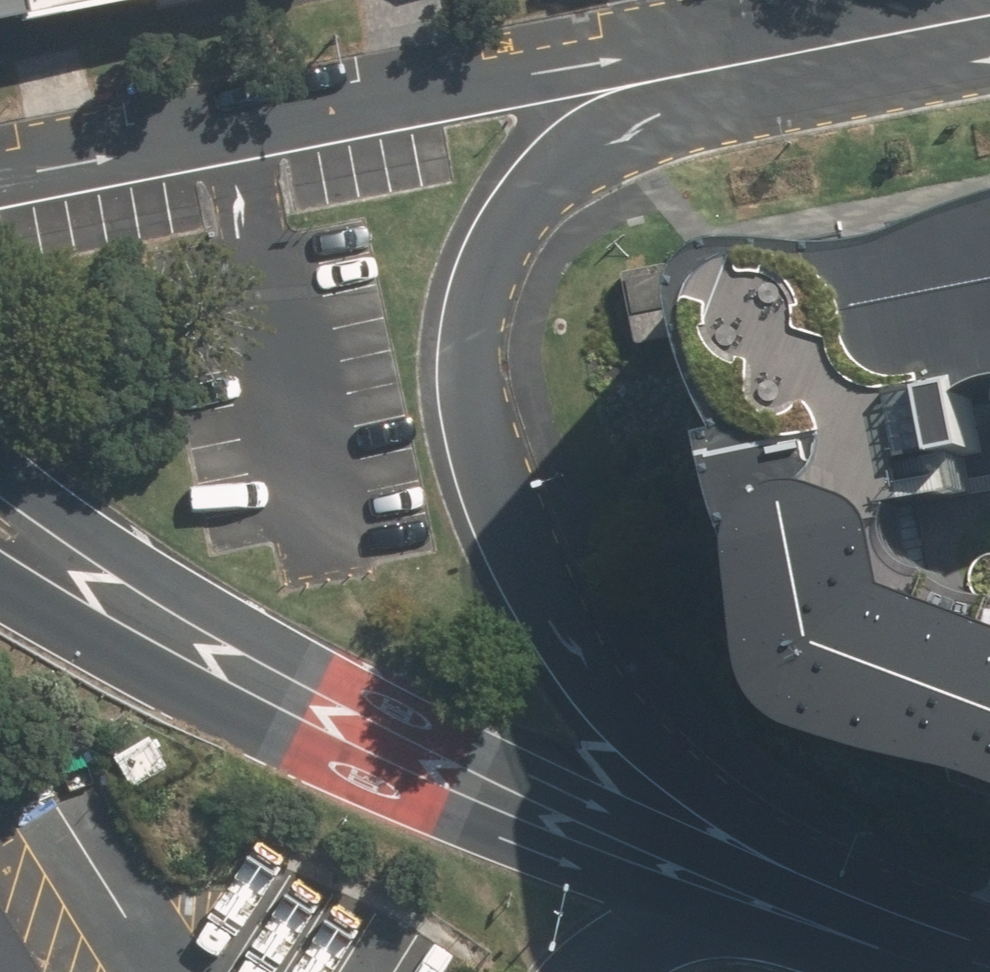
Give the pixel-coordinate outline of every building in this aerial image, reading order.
[(32,18),(29,0),(0,0),(0,23),(32,18)] [(32,18),(122,0),(29,0),(32,18)] [(953,216),(827,242),(720,258),(705,265),(702,334),(779,682),(801,710),(989,780),(989,606),(912,576),(901,496),(989,487),(989,428),(983,387),(989,386),(989,209),(953,216)] [(147,730),(110,751),(129,785),(166,764),(147,730)] [(0,900),(0,971),(44,971),(0,900)]
